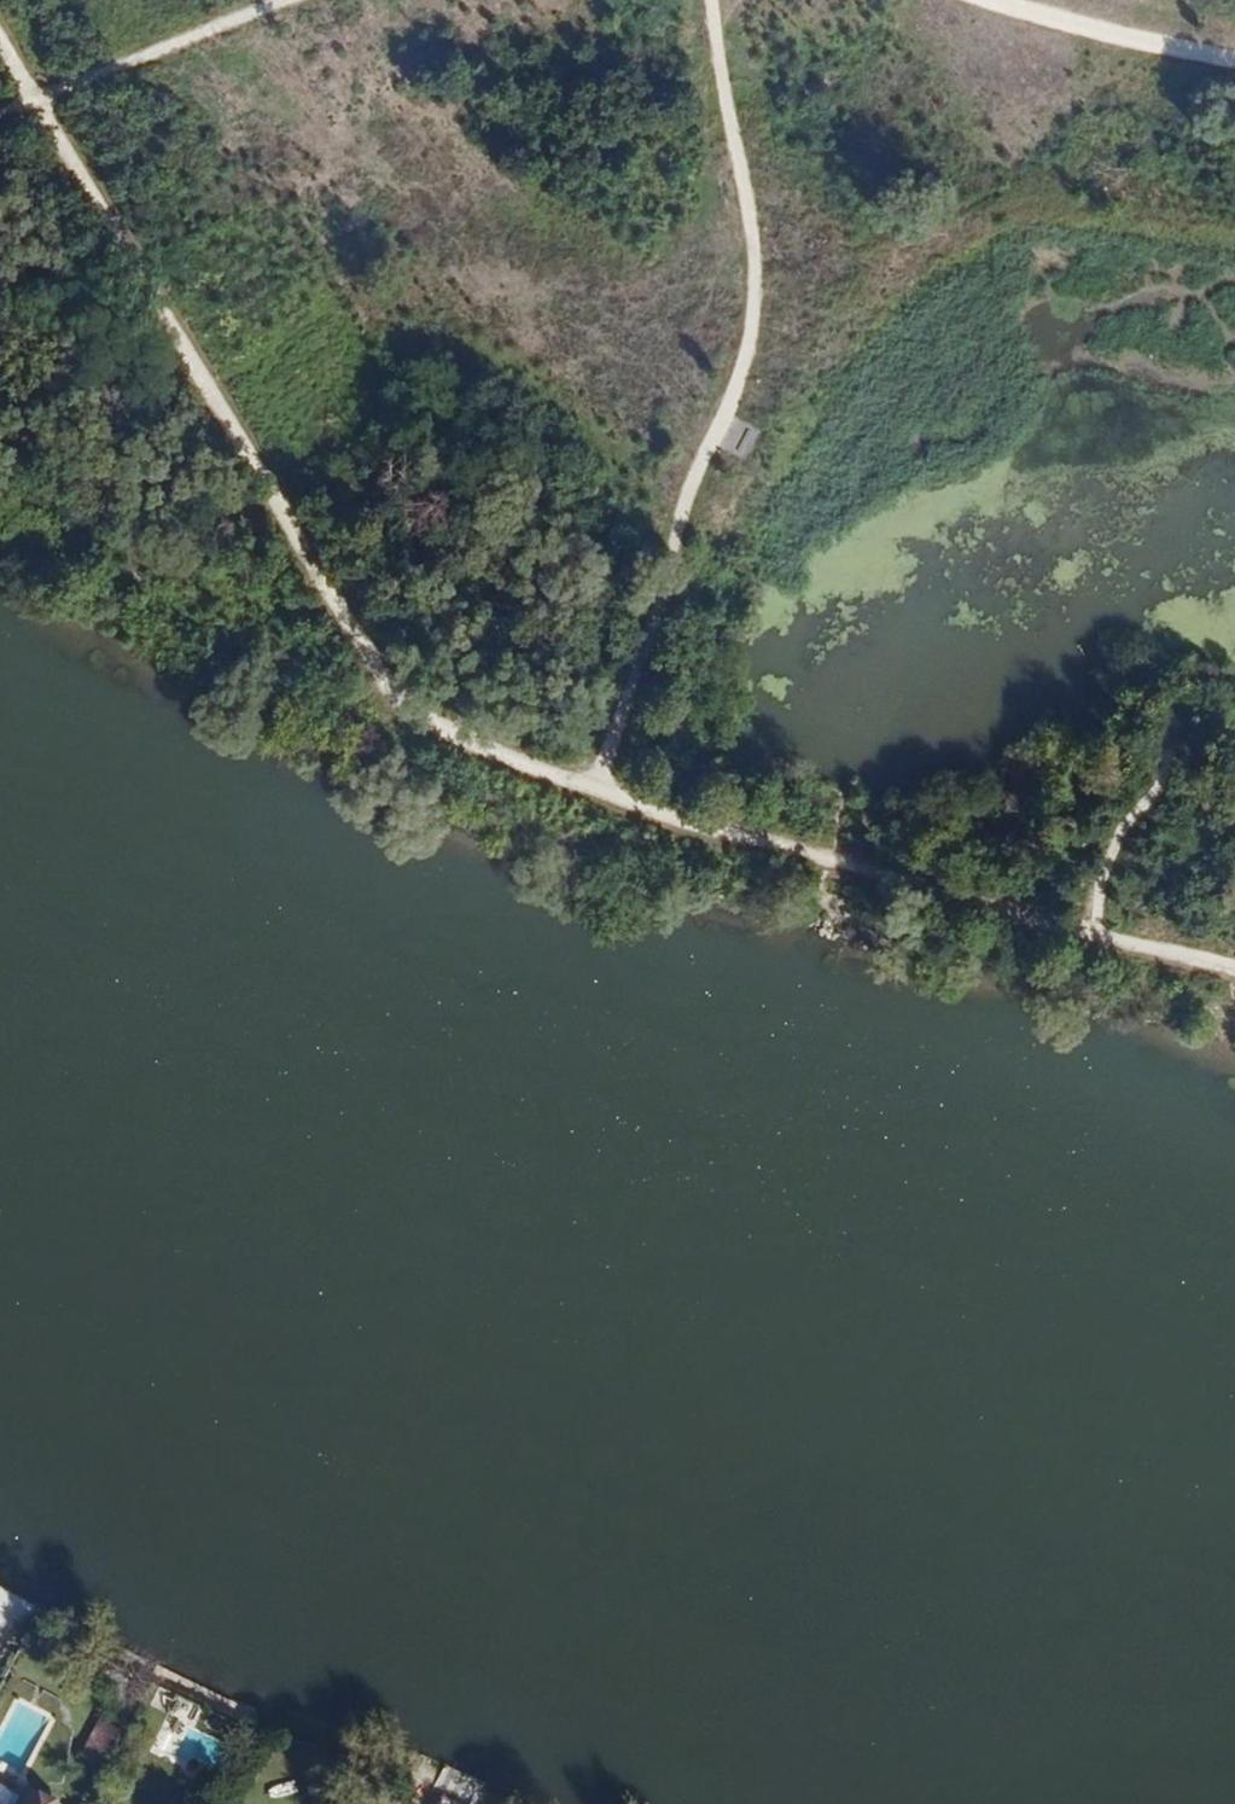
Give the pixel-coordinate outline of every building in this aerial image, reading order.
[(32,1604),(0,1587),(0,1628),(15,1636),(32,1604)] [(114,1726),(97,1717),(79,1754),(96,1762),(114,1726)] [(16,1791),(10,1803),(43,1803),(16,1791)]
